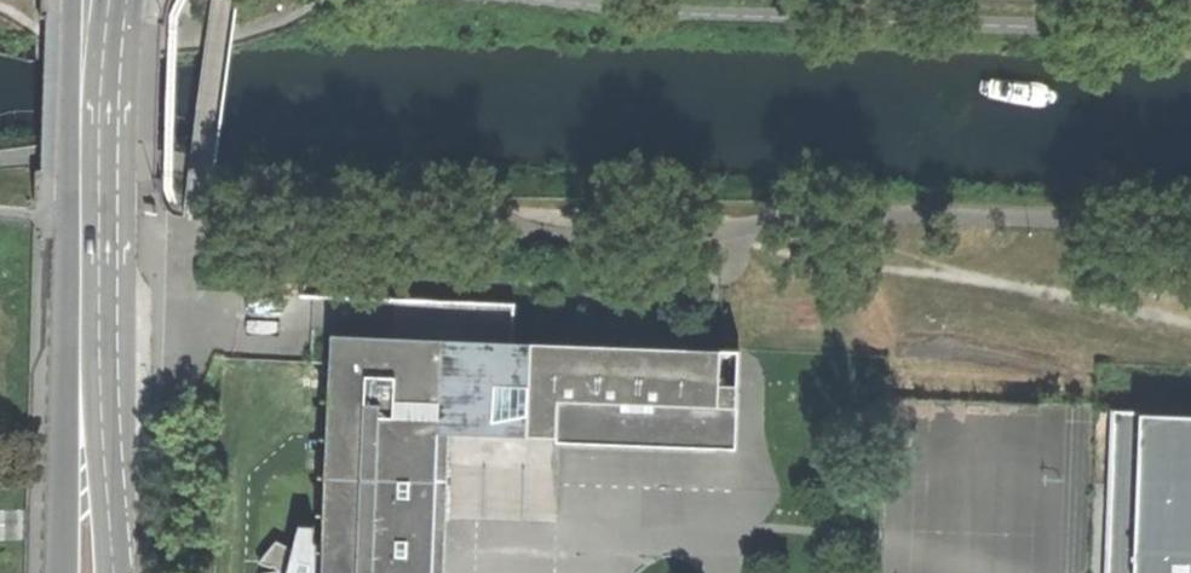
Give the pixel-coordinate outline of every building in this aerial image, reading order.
[(559,440),(559,422),(532,421),(533,381),(515,381),(515,339),(515,308),(391,309),(392,300),(314,297),(311,360),(334,361),(373,362),(372,398),(333,397),(331,425),(344,425),(344,435),(331,435),(327,518),(327,538),(314,539),(315,524),(301,524),(295,548),(277,539),(259,561),(271,566),(273,566),(278,569),(264,572),(439,572),(441,518),(448,518),(452,461),(558,465),(559,440)] [(515,301),(392,300),(391,309),(515,308),(515,301)] [(719,390),(739,390),(740,369),(741,347),(728,347),(535,340),(533,381),(532,421),(559,422),(559,440),(717,446),(719,390)] [(334,361),(333,397),(372,398),(373,362),(334,361)] [(737,446),(739,390),(719,390),(717,446),(737,446)] [(1111,407),(1109,484),(1105,572),(1190,572),(1190,410),(1111,407)] [(331,425),(331,435),(344,435),(344,425),(331,425)] [(448,518),(441,518),(439,572),(446,572),(448,518)]
